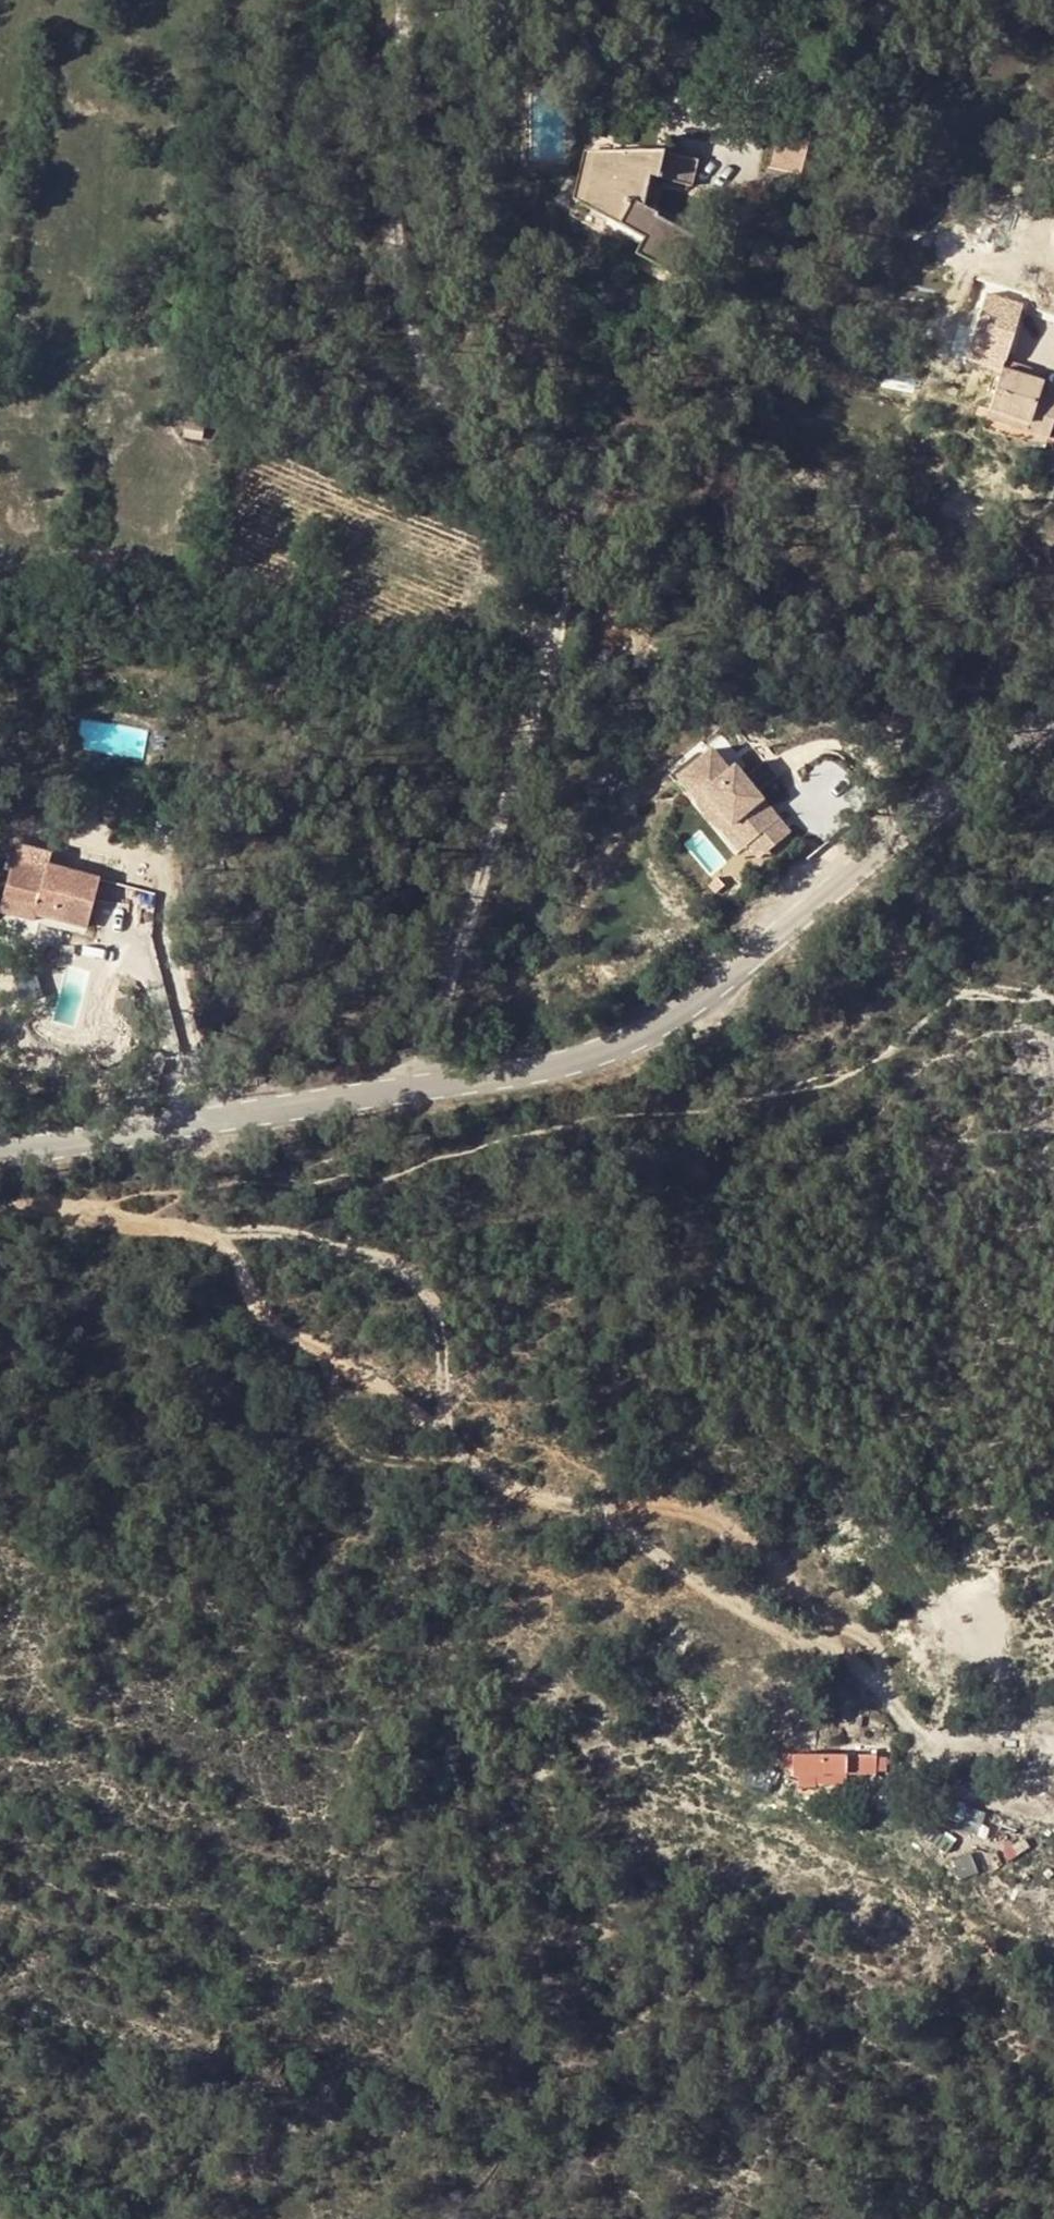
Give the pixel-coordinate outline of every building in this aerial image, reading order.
[(807,169),(818,123),(787,116),(775,162),(807,169)] [(595,147),(587,204),(638,231),(652,210),(646,203),(657,147),(625,143),(624,151),(595,147)] [(699,183),(704,151),(673,147),(668,178),(699,183)] [(662,217),(642,252),(679,271),(698,237),(662,217)] [(983,302),(975,325),(985,328),(1014,336),(1020,313),(983,302)] [(985,328),(981,340),(1007,347),(1011,348),(1014,336),(985,328)] [(987,411),(1028,424),(1026,434),(1048,440),(1053,422),(1053,398),(1040,393),(1044,381),(1002,367),(987,411)] [(987,411),(984,420),(1026,434),(1028,424),(987,411)] [(657,795),(727,850),(748,824),(728,809),(732,803),(697,776),(693,782),(672,765),(641,804),(647,808),(650,803),(657,795)] [(727,850),(657,795),(650,803),(666,816),(680,833),(701,843),(721,858),(727,850)] [(732,803),(728,809),(748,824),(727,850),(742,861),(766,830),(732,803)] [(78,848),(42,835),(23,888),(58,899),(55,908),(103,925),(119,881),(72,864),(78,848)] [(18,905),(52,916),(55,908),(58,899),(23,888),(18,905)] [(805,1776),(805,1784),(852,1790),(854,1779),(884,1782),(886,1762),(792,1753),(791,1767),(801,1768),(800,1776),(805,1776)]
